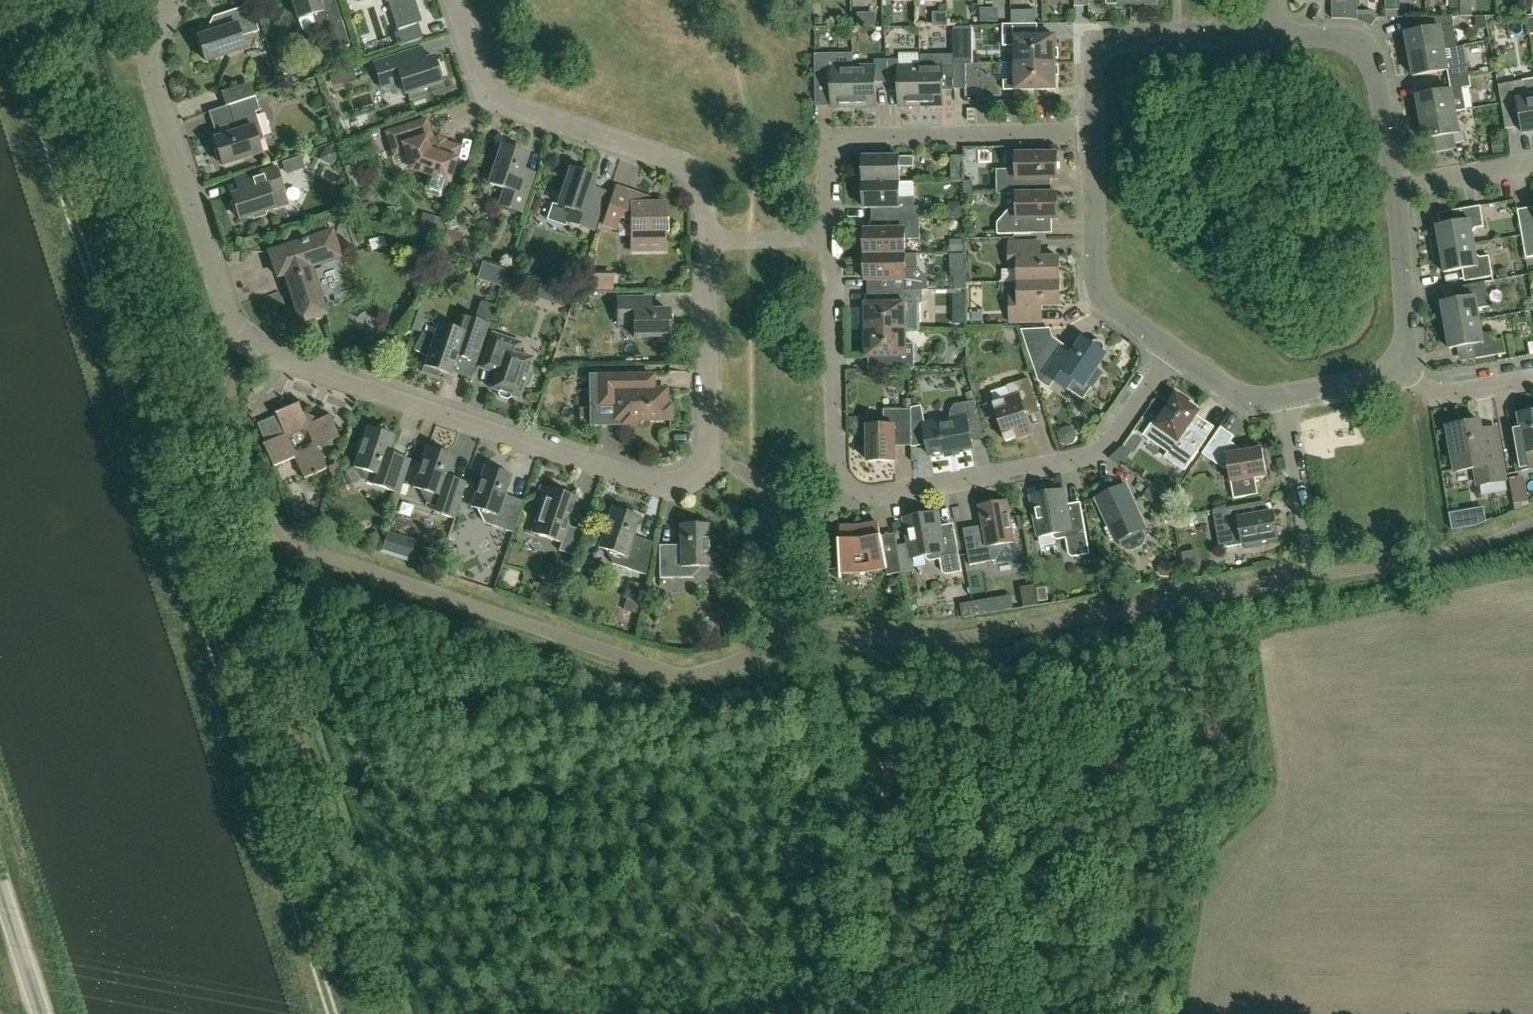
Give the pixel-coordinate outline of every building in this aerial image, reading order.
[(298,19),(302,31),(316,26),(319,34),(329,31),(335,48),(349,43),(335,0),(292,0),(298,19)] [(386,3),(391,2),(394,13),(392,14),(397,29),(422,21),(415,0),(385,0),(386,3)] [(1332,9),(1332,19),(1345,18),(1349,19),(1353,19),(1358,20),(1357,0),(1332,0),(1332,9)] [(1399,10),(1399,0),(1385,0),(1385,10),(1397,10),(1399,10)] [(198,37),(206,61),(245,49),(241,37),(259,31),(250,5),(217,16),(220,26),(218,30),(198,37)] [(1406,33),(1410,55),(1458,46),(1452,17),(1432,17),(1434,28),(1406,33)] [(1015,46),(1016,63),(1056,63),(1055,36),(1033,36),(1033,24),(1003,25),(1003,46),(1015,46)] [(417,26),(394,33),(397,44),(420,37),(417,26)] [(1458,46),(1410,55),(1413,77),(1448,70),(1449,80),(1470,77),(1466,57),(1447,61),(1444,50),(1458,47),(1458,46)] [(433,57),(424,60),(420,48),(373,63),(381,88),(401,82),(405,94),(407,94),(409,99),(424,94),(422,89),(442,83),(433,57)] [(933,66),(920,66),(921,106),(943,106),(943,78),(954,77),(954,64),(953,55),(933,55),(933,66)] [(854,107),(854,67),(832,67),(832,59),(820,60),(820,84),(832,84),(832,107),(854,107)] [(887,82),(887,60),(875,60),(875,67),(854,67),(854,107),(876,107),(876,82),(887,82)] [(921,106),(920,66),(900,66),(899,60),(887,60),(887,82),(899,82),(899,106),(921,106)] [(1056,63),(1016,63),(1016,80),(1004,81),(1004,90),(1056,89),(1056,63)] [(966,64),(954,64),(954,77),(954,89),(966,89),(966,64)] [(1421,118),(1467,110),(1463,88),(1471,87),(1470,77),(1449,80),(1451,90),(1417,96),(1421,118)] [(1529,98),(1526,80),(1498,85),(1503,110),(1519,107),(1523,133),(1532,132),(1532,98),(1529,98)] [(255,97),(229,105),(236,129),(235,132),(214,139),(222,165),(261,153),(258,142),(265,139),(256,112),(260,111),(255,97)] [(1467,110),(1421,118),(1425,139),(1454,134),(1455,143),(1465,142),(1464,132),(1459,133),(1456,112),(1467,110)] [(410,169),(429,176),(424,189),(426,194),(439,198),(443,196),(448,182),(456,159),(455,159),(459,147),(432,138),(426,120),(387,133),(392,149),(403,146),(410,169)] [(521,212),(530,185),(533,174),(522,170),(527,154),(502,146),(489,184),(505,189),(499,205),(521,212)] [(997,194),(1030,194),(1030,180),(1058,179),(1057,154),(1017,154),(1017,169),(997,170),(997,194)] [(952,181),(964,181),(963,156),(952,156),(952,181)] [(864,158),(864,183),(900,182),(900,167),(914,167),(914,157),(864,158)] [(237,193),(232,195),(240,219),(252,215),(253,219),(266,215),(265,211),(284,205),(286,201),(276,168),(233,182),(237,193)] [(606,192),(592,187),(595,177),(571,169),(558,206),(571,210),(568,221),(593,230),(606,192)] [(892,208),(892,219),(919,218),(919,207),(914,207),(914,197),(900,198),(900,182),(864,183),(864,208),(892,208)] [(665,251),(664,236),(664,232),(668,232),(668,220),(664,220),(664,203),(646,204),(646,197),(638,197),(638,195),(616,187),(604,226),(616,230),(620,217),(631,222),(632,252),(665,251)] [(998,235),(1031,234),(1031,220),(1058,219),(1058,194),(1030,194),(997,194),(997,195),(1017,195),(1017,209),(1010,210),(998,223),(998,235)] [(1481,206),(1459,210),(1461,223),(1436,227),(1438,235),(1435,239),(1437,247),(1440,249),(1440,250),(1475,244),(1473,232),(1475,229),(1484,227),(1481,206)] [(865,255),(905,254),(905,239),(919,239),(919,218),(892,219),(892,230),(865,230),(865,233),(863,235),(863,242),(865,245),(865,255)] [(1521,230),(1526,258),(1532,257),(1532,228),(1521,230)] [(332,232),(270,252),(278,277),(285,274),(300,318),(299,319),(300,322),(326,313),(325,310),(311,266),(340,257),(332,232)] [(1019,269),(1019,282),(1059,281),(1059,258),(1042,258),(1042,254),(1036,254),(1036,242),(1009,242),(1010,269),(1019,269)] [(1475,244),(1440,250),(1441,251),(1438,254),(1439,262),(1443,264),(1444,273),(1469,269),(1471,281),(1493,277),(1489,256),(1481,258),(1477,255),(1475,244)] [(422,245),(411,250),(419,266),(430,260),(422,245)] [(893,280),(893,291),(928,290),(927,280),(916,268),(905,269),(905,254),(865,255),(865,266),(863,268),(863,275),(865,278),(865,280),(893,280)] [(965,289),(965,276),(955,276),(955,289),(965,289)] [(1059,281),(1019,282),(1019,296),(1010,296),(1011,322),(1037,322),(1037,310),(1043,310),(1043,306),(1060,306),(1059,281)] [(1490,307),(1486,282),(1463,286),(1466,299),(1441,303),(1445,326),(1480,320),(1478,309),(1490,307)] [(866,330),(906,330),(920,329),(919,303),(922,303),(922,290),(928,290),(893,291),(887,291),(888,303),(866,304),(866,330)] [(669,310),(652,310),(652,298),(618,298),(618,324),(634,324),(634,337),(669,336),(669,310)] [(457,356),(476,363),(489,325),(465,317),(460,331),(439,324),(436,334),(424,330),(414,349),(428,355),(423,372),(439,378),(441,372),(450,375),(457,356)] [(1480,320),(1445,326),(1450,349),(1474,345),(1476,359),(1506,354),(1504,339),(1496,340),(1494,332),(1486,334),(1482,331),(1480,320)] [(906,330),(866,330),(867,357),(889,357),(889,361),(876,361),(876,369),(914,369),(914,344),(906,344),(906,330)] [(481,368),(496,373),(491,389),(499,392),(498,394),(500,397),(507,399),(510,398),(511,396),(519,398),(523,386),(526,387),(529,385),(532,375),(531,372),(528,371),(533,358),(518,353),(521,343),(492,333),(481,368)] [(1106,355),(1104,353),(1104,352),(1105,350),(1105,349),(1105,347),(1104,346),(1104,345),(1103,344),(1102,343),(1100,342),(1099,342),(1097,341),(1096,342),(1095,342),(1093,343),(1092,344),(1091,345),(1083,340),(1074,354),(1068,353),(1051,341),(1039,359),(1050,367),(1046,374),(1067,388),(1074,379),(1085,386),(1087,383),(1093,386),(1102,373),(1097,369),(1106,355)] [(648,376),(591,377),(592,425),(636,424),(636,420),(671,420),(670,406),(666,406),(666,389),(649,390),(648,376)] [(994,403),(1006,442),(1032,434),(1024,408),(1037,404),(1029,378),(1007,385),(1011,397),(994,403)] [(1145,436),(1177,457),(1188,465),(1204,443),(1190,433),(1189,426),(1199,412),(1177,396),(1157,425),(1154,423),(1145,436)] [(924,424),(929,455),(973,448),(971,440),(984,438),(975,401),(960,404),(957,405),(954,407),(953,410),(952,413),(951,416),(952,419),(924,424)] [(284,435),(263,444),(273,467),(294,457),(304,479),(314,474),(314,475),(317,474),(316,473),(327,469),(317,447),(339,438),(329,415),(315,421),(313,417),(310,418),(309,416),(304,418),(298,403),(275,413),(284,435)] [(894,437),(912,437),(912,410),(884,410),(884,426),(868,426),(869,462),(895,461),(894,437)] [(1521,424),(1510,426),(1518,471),(1532,469),(1532,412),(1520,414),(1521,424)] [(1479,468),(1484,495),(1508,491),(1496,426),(1481,429),(1480,421),(1447,427),(1455,472),(1479,468)] [(400,494),(411,460),(393,454),(390,448),(394,436),(387,433),(383,425),(375,429),(368,427),(363,440),(355,444),(359,453),(354,468),(361,470),(368,483),(400,494)] [(1234,436),(1221,427),(1205,450),(1218,459),(1215,463),(1225,469),(1228,469),(1234,499),(1258,495),(1256,478),(1267,476),(1263,448),(1237,453),(1235,445),(1230,442),(1234,436)] [(1073,452),(1090,447),(1085,434),(1069,439),(1073,452)] [(413,488),(420,490),(426,503),(442,509),(440,514),(454,519),(465,486),(449,481),(447,477),(454,456),(427,447),(413,488)] [(513,533),(522,506),(507,501),(504,496),(512,475),(485,466),(471,507),(478,510),(485,523),(513,533)] [(1518,479),(1524,509),(1532,507),(1532,477),(1518,479)] [(530,532),(531,533),(562,543),(559,551),(573,555),(581,531),(568,526),(578,499),(579,499),(579,498),(540,485),(535,499),(542,501),(532,532),(531,531),(530,532)] [(1126,485),(1096,499),(1110,527),(1106,529),(1111,540),(1115,539),(1116,542),(1120,540),(1123,547),(1127,550),(1133,550),(1142,546),(1145,542),(1145,536),(1142,530),(1146,528),(1126,485)] [(1150,487),(1143,497),(1163,511),(1170,501),(1150,487)] [(1057,540),(1066,539),(1069,555),(1072,557),(1090,554),(1082,508),(1071,510),(1067,508),(1064,490),(1032,496),(1039,537),(1053,534),(1053,538),(1057,540)] [(970,565),(996,561),(999,563),(1018,560),(1015,543),(1007,501),(979,505),(983,527),(981,531),(965,534),(970,565)] [(1250,517),(1248,505),(1213,511),(1220,549),(1245,544),(1246,549),(1264,546),(1263,541),(1278,538),(1274,512),(1250,517)] [(599,548),(606,550),(613,564),(646,575),(652,547),(634,541),(632,537),(639,516),(613,507),(599,548)] [(1451,532),(1452,531),(1477,527),(1486,523),(1483,509),(1449,515),(1448,515),(1451,532)] [(926,559),(930,561),(940,559),(943,572),(947,575),(962,572),(955,530),(944,532),(940,529),(937,513),(905,519),(912,558),(926,555),(926,559)] [(899,554),(886,556),(882,536),(881,536),(879,523),(864,526),(855,527),(841,527),(841,540),(839,540),(840,578),(841,578),(841,572),(856,572),(856,566),(871,565),(872,571),(887,568),(888,575),(902,573),(899,554)] [(680,546),(677,550),(659,550),(659,578),(691,578),(702,567),(709,567),(709,524),(680,524),(680,546)] [(1033,585),(1020,587),(1023,607),(1037,605),(1033,585)]
